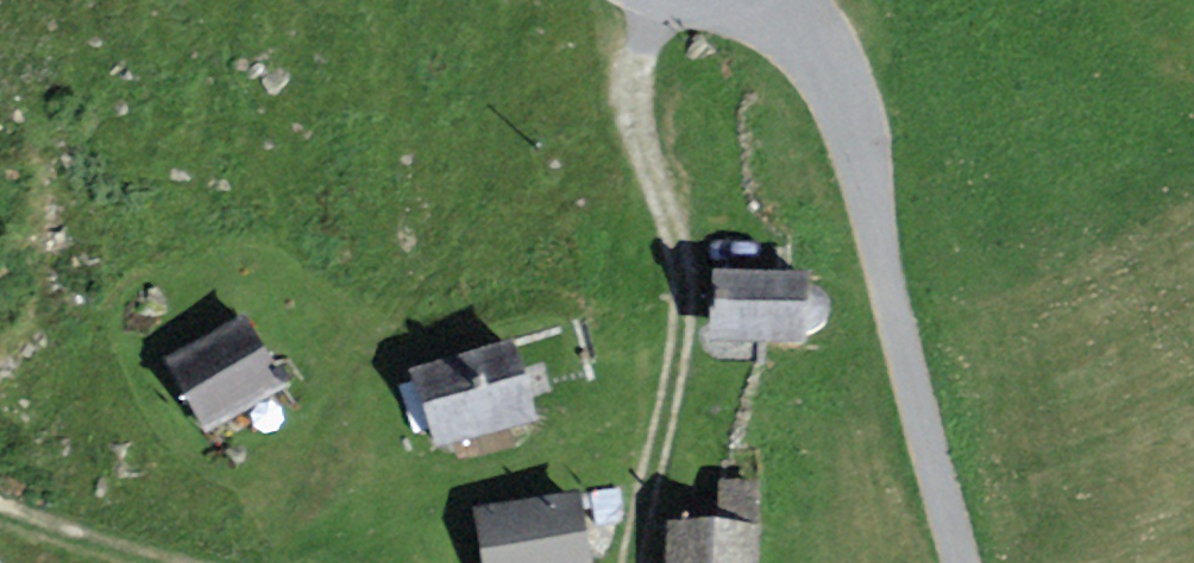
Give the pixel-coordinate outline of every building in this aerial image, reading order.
[(815,302),(808,302),(808,288),(719,284),(716,344),(806,348),(807,334),(814,334),(819,331),(823,327),(825,321),(825,316),(823,310),(820,305),(815,302)] [(274,389),(242,334),(177,372),(210,427),(274,389)] [(531,422),(512,356),(421,381),(439,448),(531,422)] [(574,507),(485,521),(491,562),(582,562),(574,507)] [(676,539),(675,562),(755,562),(756,545),(676,539)]
